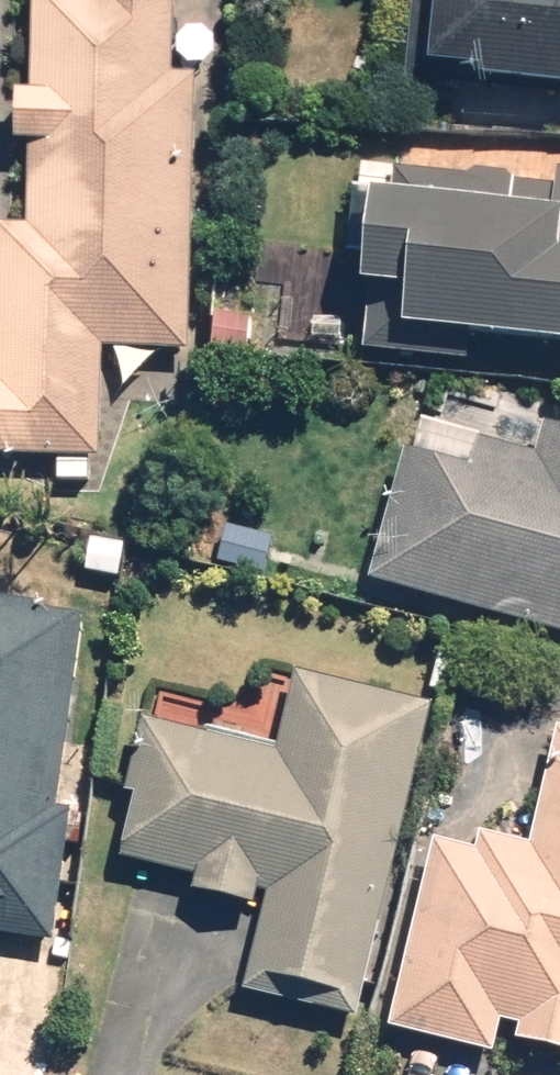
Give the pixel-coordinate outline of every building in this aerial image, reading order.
[(53,463),(52,481),(87,483),(95,354),(177,359),(196,80),(161,78),(166,0),(29,0),(23,99),(6,98),(3,148),(26,150),(20,235),(0,234),(0,459),(53,463)] [(408,85),(559,91),(559,0),(412,0),(408,85)] [(353,208),(347,355),(463,360),(463,347),(552,351),(550,380),(559,381),(559,177),(548,177),(548,188),(380,181),(379,209),(353,208)] [(362,583),(559,638),(559,433),(533,425),(524,459),(476,446),(468,473),(398,454),(362,583)] [(268,531),(215,525),(209,580),(263,585),(268,531)] [(75,615),(0,609),(0,950),(61,954),(71,814),(61,813),(75,615)] [(359,1007),(422,709),(287,681),(271,757),(143,730),(114,866),(189,882),(185,901),(259,917),(245,983),(359,1007)] [(423,846),(385,1036),(487,1057),(493,1031),(514,1035),(512,1047),(559,1057),(559,736),(544,733),(522,845),(477,836),(473,856),(423,846)]
